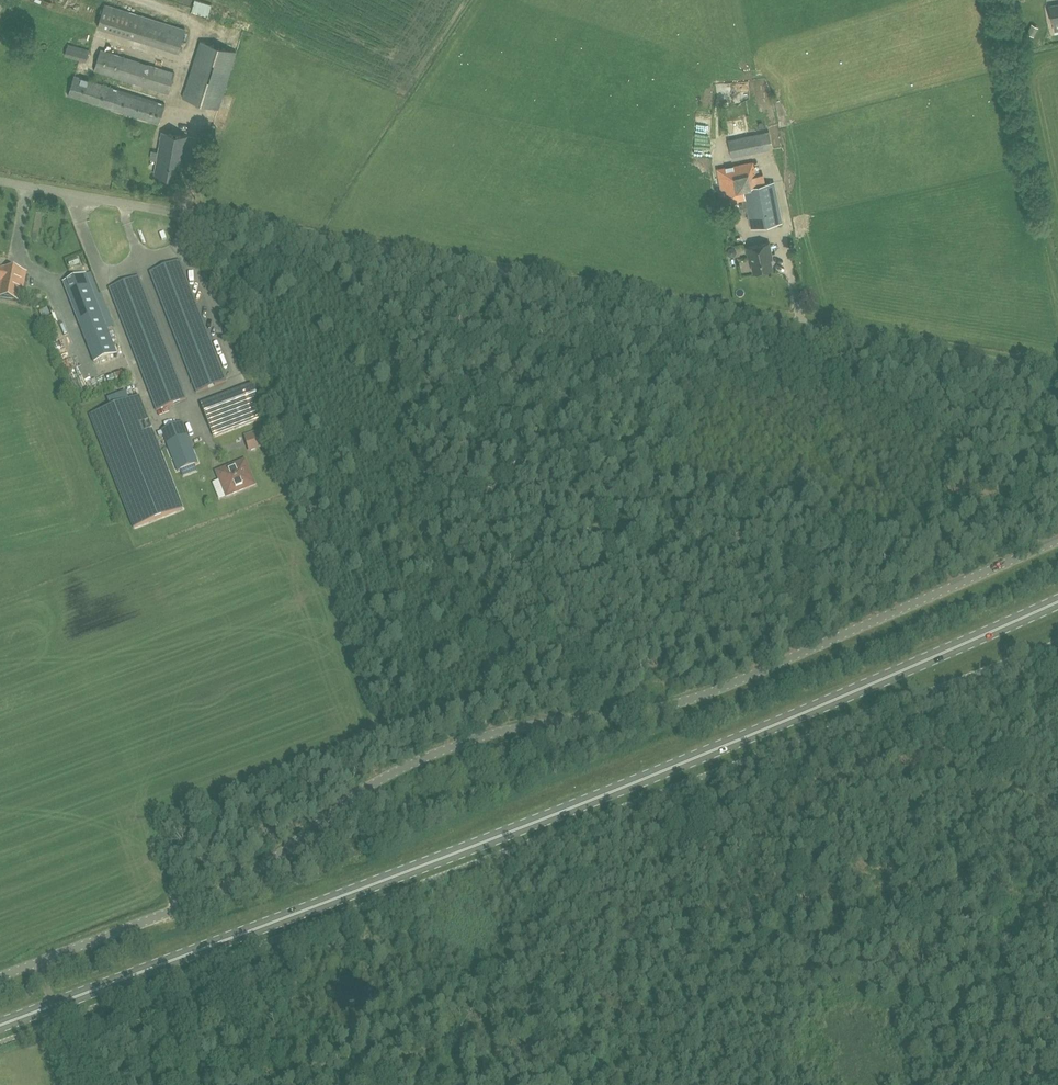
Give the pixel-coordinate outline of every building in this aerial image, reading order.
[(147,17),(104,3),(98,26),(140,39),(147,17)] [(1049,6),(1052,21),(1057,20),(1057,5),(1049,6)] [(147,17),(140,39),(179,51),(186,29),(147,17)] [(200,40),(183,97),(219,108),(236,51),(200,40)] [(68,44),(65,55),(86,61),(89,50),(68,44)] [(175,73),(100,50),(94,70),(168,93),(175,73)] [(165,104),(74,75),(68,95),(159,123),(165,104)] [(769,130),(728,139),(731,157),(772,149),(769,130)] [(157,159),(155,174),(180,178),(188,136),(162,131),(159,151),(152,150),(150,158),(157,159)] [(753,161),(717,168),(724,204),(738,202),(747,200),(744,187),(758,184),(756,175),(753,161)] [(764,173),(756,175),(758,184),(766,182),(764,173)] [(783,221),(775,180),(766,182),(758,184),(744,187),(747,200),(747,206),(747,207),(751,228),(783,221)] [(754,272),(756,271),(759,273),(765,272),(766,269),(772,268),(769,254),(771,253),(769,242),(746,246),(750,263),(752,262),(754,272)] [(196,392),(226,381),(179,260),(150,271),(196,392)] [(23,280),(24,273),(3,269),(3,270),(0,269),(0,281),(1,281),(0,287),(0,296),(19,299),(23,280)] [(86,274),(63,282),(67,292),(89,283),(86,274)] [(156,410),(186,398),(139,276),(109,287),(156,410)] [(89,283),(67,292),(84,336),(107,328),(89,283)] [(39,310),(42,317),(50,314),(47,307),(39,310)] [(107,329),(84,336),(94,362),(117,354),(107,329)] [(57,332),(60,343),(66,341),(62,330),(57,332)] [(253,385),(241,389),(201,404),(212,435),(264,416),(253,385)] [(89,414),(133,527),(182,508),(139,395),(89,414)] [(182,422),(161,430),(177,471),(198,463),(182,422)] [(261,431),(246,435),(250,449),(265,445),(261,431)] [(229,466),(216,472),(226,496),(255,485),(245,460),(234,464),(229,466)]
